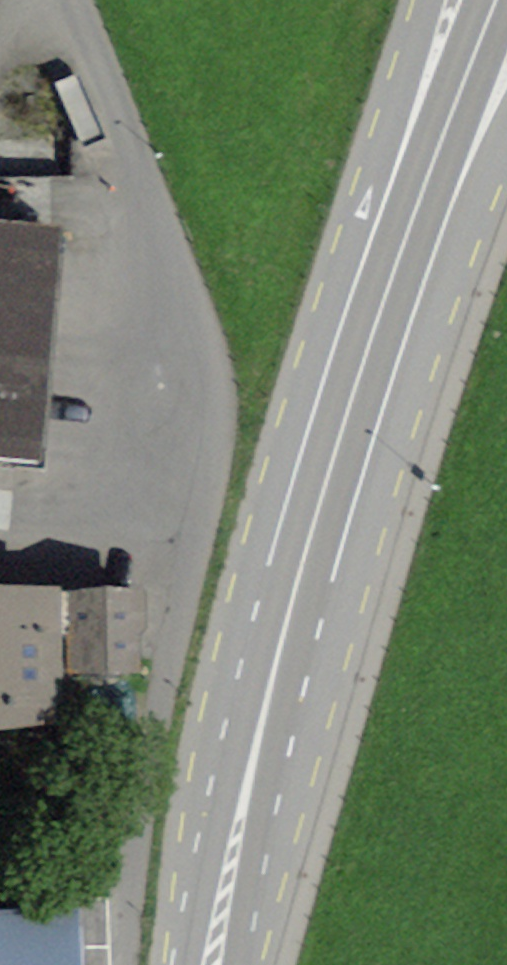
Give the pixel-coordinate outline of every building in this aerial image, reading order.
[(30,470),(51,236),(49,179),(0,181),(0,467),(30,470)] [(0,602),(0,710),(39,709),(38,666),(133,665),(140,599),(0,602)] [(78,910),(0,913),(0,964),(80,964),(78,910)]
